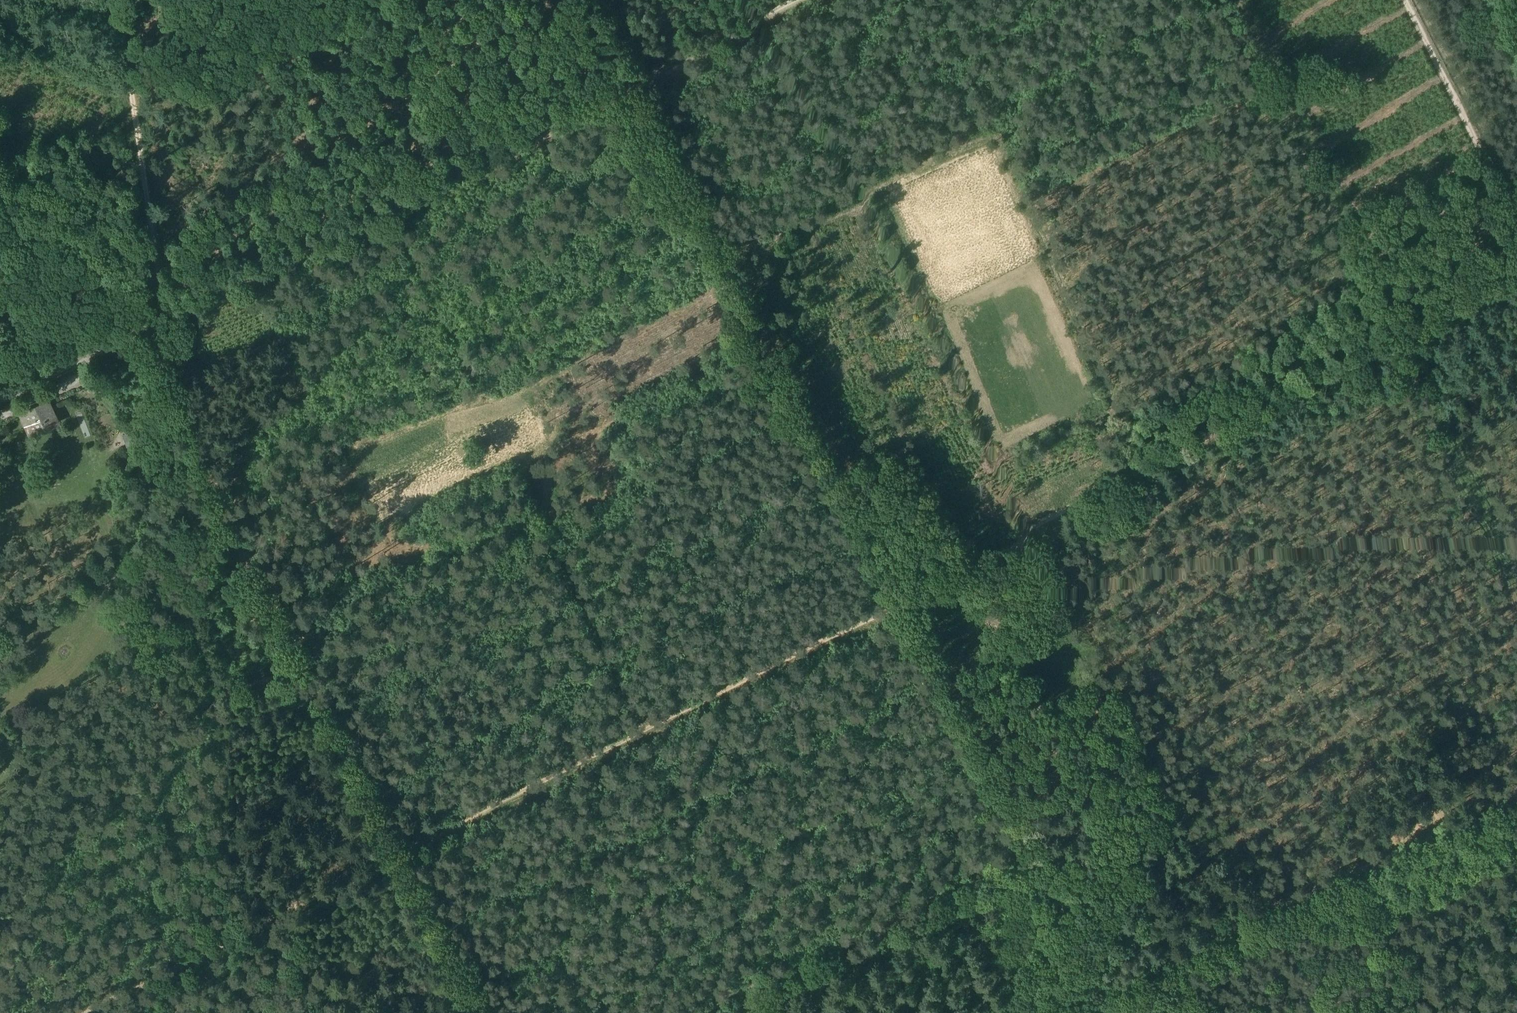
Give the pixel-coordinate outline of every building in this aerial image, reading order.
[(114,396),(119,407),(138,398),(133,387),(114,396)] [(26,413),(30,422),(54,411),(45,391),(37,395),(38,397),(18,406),(22,415),(26,413)] [(129,420),(120,421),(124,439),(132,437),(129,420)]
